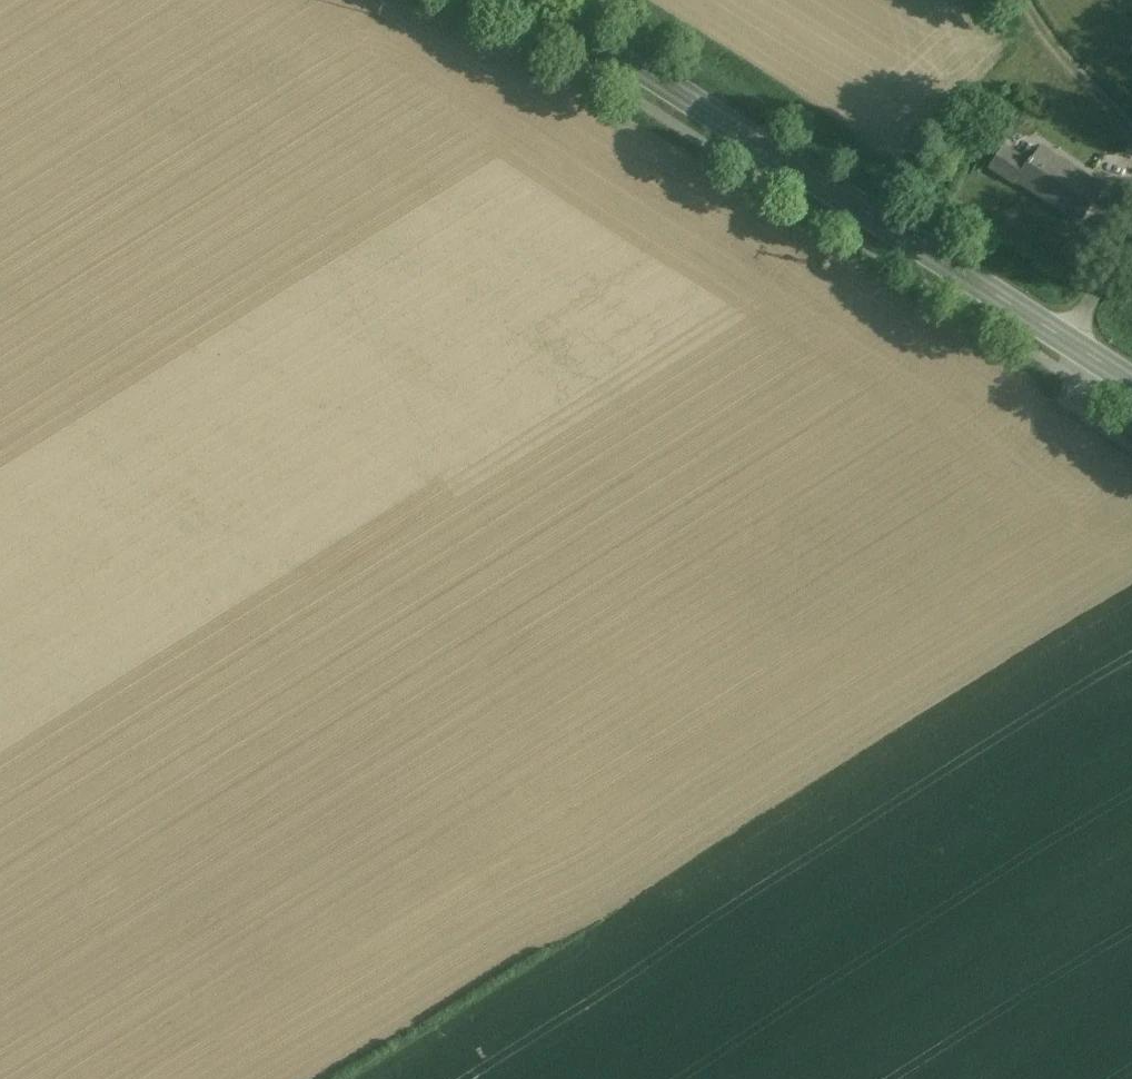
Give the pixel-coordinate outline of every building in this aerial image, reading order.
[(1105,189),(1041,148),(1034,158),(1031,156),(1029,160),(1004,144),(988,167),(1015,185),(1020,177),(1033,186),(1031,189),(1084,223),(1105,189)]
